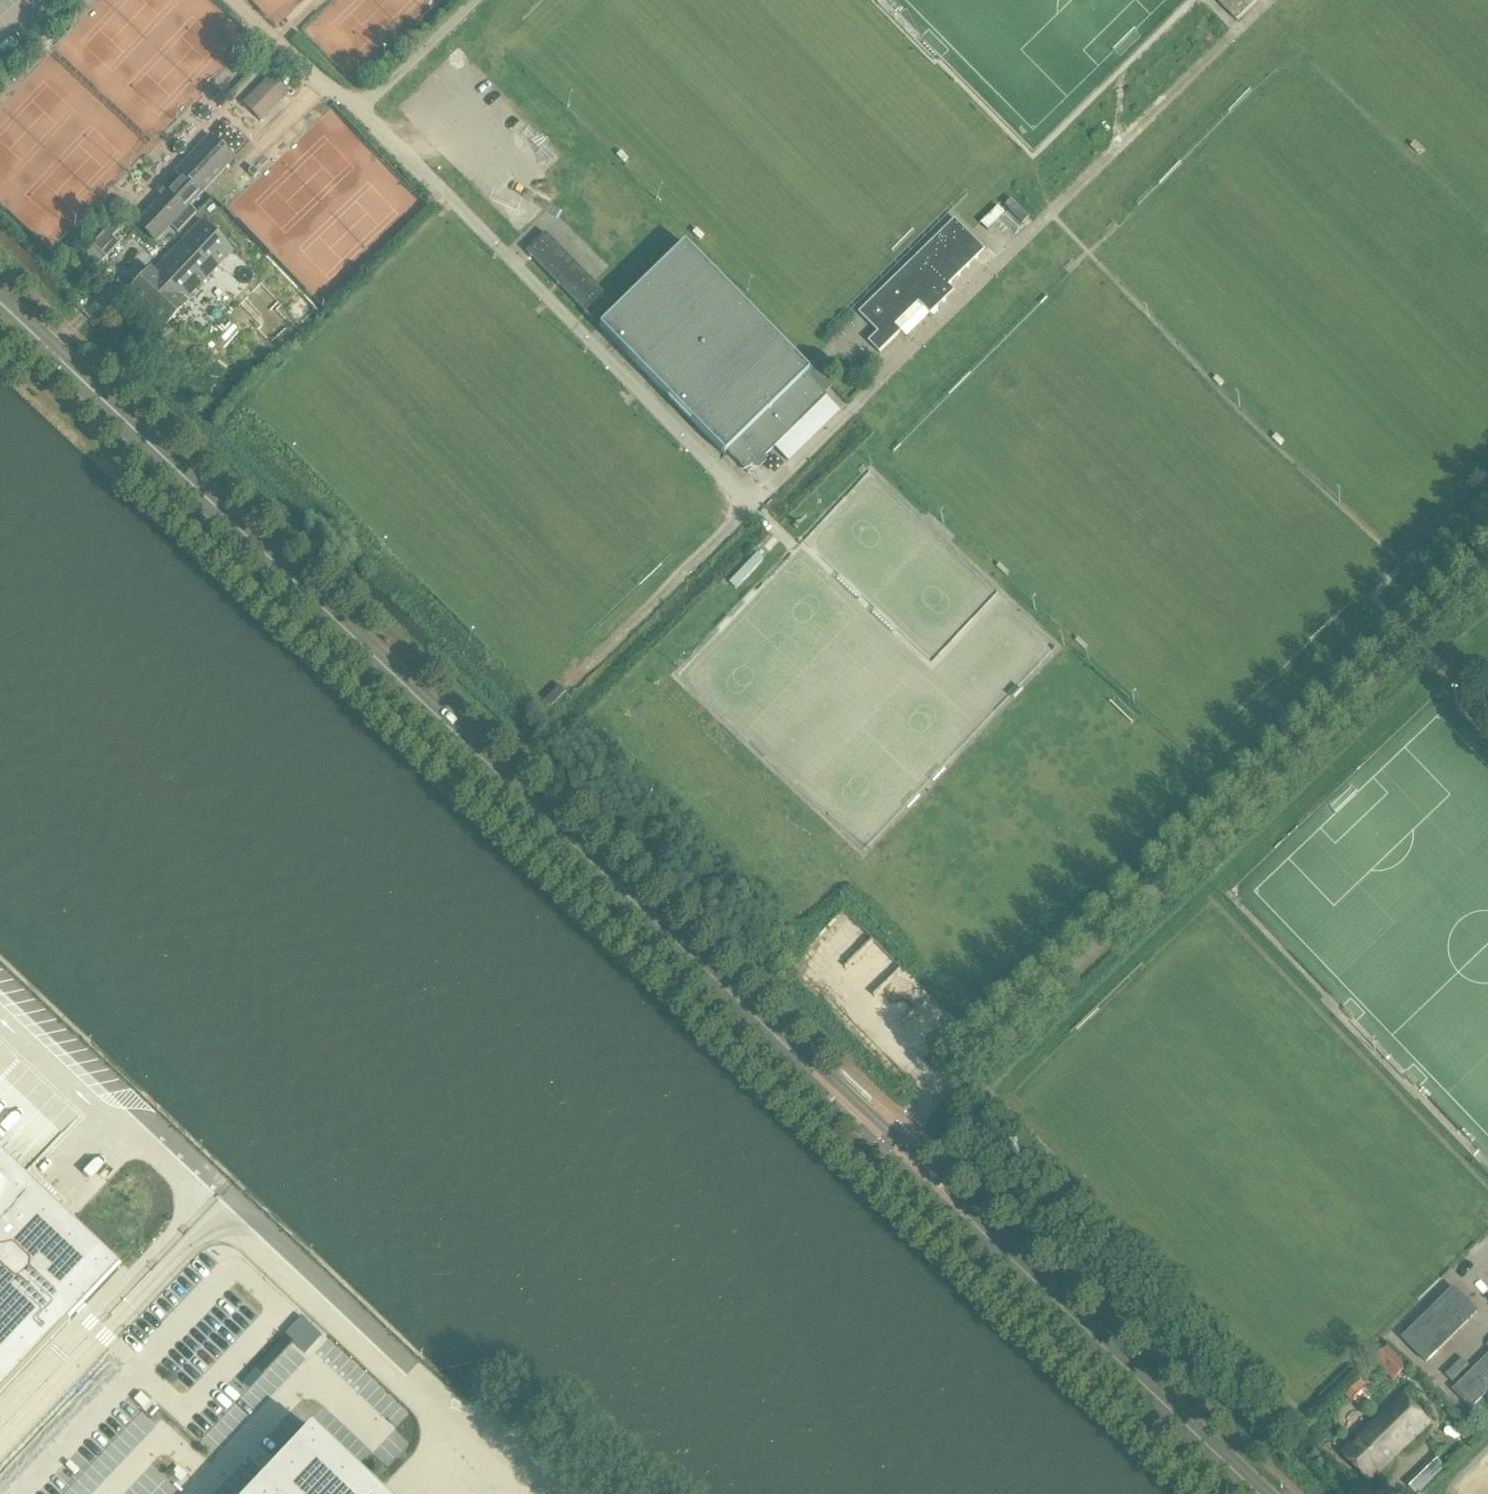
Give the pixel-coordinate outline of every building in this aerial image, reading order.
[(270,75),(242,104),(260,122),(289,92),(270,75)] [(163,190),(166,193),(136,224),(155,242),(169,227),(177,233),(196,213),(189,206),(233,159),(211,138),(163,190)] [(258,173),(252,167),(247,172),(253,178),(258,173)] [(955,220),(859,313),(878,333),(868,342),(879,353),(902,332),(896,326),(919,303),(930,315),(954,291),(949,286),(985,251),(955,220)] [(152,270),(128,295),(163,328),(186,303),(185,302),(233,251),(201,221),(153,272),(152,270)] [(113,226),(80,261),(94,273),(120,246),(113,239),(120,232),(113,226)] [(609,299),(602,293),(592,283),(544,233),(525,252),(590,317),(609,299)] [(621,304),(598,326),(723,453),(726,450),(748,472),(827,395),(805,373),(808,370),(804,366),(683,243),(621,304)] [(12,1382),(35,1359),(67,1324),(68,1325),(69,1324),(68,1323),(76,1315),(77,1316),(78,1315),(77,1314),(83,1307),(84,1308),(85,1307),(84,1306),(118,1271),(75,1230),(50,1207),(49,1206),(10,1169),(0,1160),(0,1396),(12,1382)] [(1403,1339),(1426,1363),(1477,1312),(1454,1288),(1403,1339)] [(300,1317),(284,1334),(305,1353),(307,1350),(321,1336),(300,1317)] [(1374,1361),(1394,1381),(1407,1368),(1387,1348),(1374,1361)] [(1470,1374),(1453,1390),(1471,1408),(1487,1392),(1487,1356),(1470,1374)] [(1350,1392),(1358,1400),(1367,1392),(1359,1383),(1350,1392)] [(1342,1453),(1370,1482),(1430,1424),(1402,1395),(1342,1453)] [(375,1489),(311,1429),(310,1428),(276,1463),(275,1462),(274,1463),(275,1464),(268,1471),(267,1470),(266,1471),(267,1472),(260,1480),(259,1480),(258,1481),(259,1481),(247,1493),(380,1493),(375,1489)]
